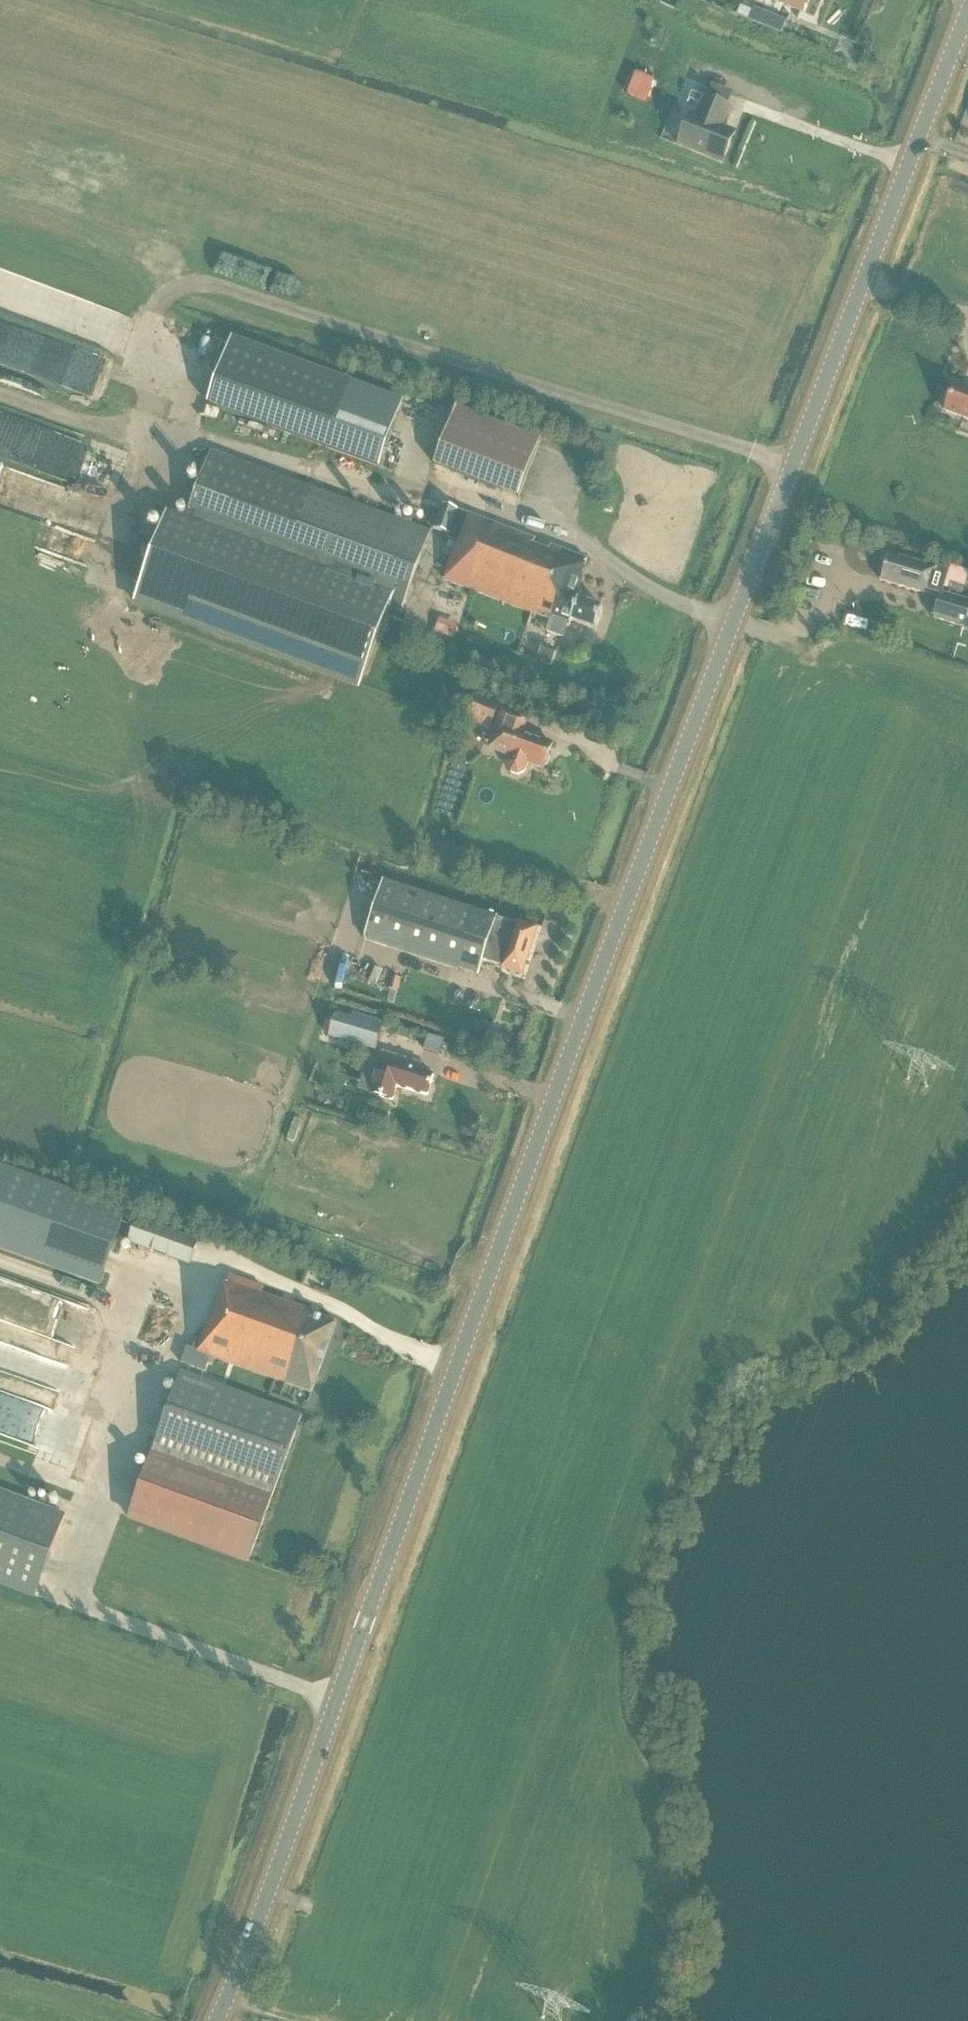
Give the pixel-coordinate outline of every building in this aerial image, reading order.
[(805,12),(809,0),(775,0),(805,12)] [(749,19),(753,10),(740,6),(737,14),(749,19)] [(703,96),(692,92),(689,99),(700,103),(703,96)] [(679,145),(723,163),(731,142),(722,138),(725,128),(721,127),(729,107),(705,97),(697,117),(691,115),(679,145)] [(402,403),(232,340),(208,403),(379,466),(402,403)] [(956,383),(945,411),(967,419),(967,387),(956,383)] [(540,440),(456,407),(434,463),(519,496),(540,440)] [(421,462),(421,459),(420,456),(419,453),(417,450),(415,448),(412,446),(409,445),(406,444),(402,444),(399,445),(396,446),(393,448),(391,450),(389,453),(388,456),(387,460),(387,463),(388,466),(389,469),(391,472),(394,474),(397,476),(400,477),(403,478),(406,478),(410,477),(413,476),(415,474),(418,471),(419,469),(421,466),(421,462)] [(418,527),(214,451),(185,530),(166,523),(136,603),(359,685),(418,527)] [(587,559),(457,509),(443,504),(434,528),(448,533),(447,538),(457,541),(443,579),(553,620),(548,632),(565,638),(572,620),(596,628),(603,608),(575,598),(583,576),(582,575),(587,559)] [(887,558),(881,580),(939,597),(933,618),(965,627),(967,628),(967,601),(942,593),(950,567),(934,562),(933,567),(906,558),(904,563),(887,558)] [(491,729),(500,705),(474,696),(466,720),(491,729)] [(537,735),(525,731),(530,720),(505,711),(491,749),(511,757),(508,765),(511,772),(518,775),(524,772),(528,763),(543,769),(552,744),(536,738),(537,735)] [(536,929),(430,897),(384,883),(366,941),(373,943),(481,975),(485,962),(503,968),(522,974),(536,929)] [(403,979),(393,976),(389,989),(399,992),(403,979)] [(385,1027),(339,1013),(332,1037),(378,1051),(385,1027)] [(383,1052),(381,1060),(371,1058),(361,1090),(371,1093),(392,1099),(397,1086),(427,1095),(434,1075),(418,1070),(420,1063),(383,1052)] [(101,1282),(125,1214),(0,1169),(0,1246),(101,1282)] [(190,1264),(198,1241),(136,1219),(128,1242),(190,1264)] [(318,1314),(279,1299),(261,1293),(263,1287),(230,1275),(222,1297),(218,1295),(204,1332),(199,1331),(187,1365),(206,1371),(211,1356),(312,1392),(336,1322),(318,1315),(318,1314)] [(302,1415),(279,1406),(181,1371),(129,1517),(250,1561),(302,1415)] [(0,1491),(0,1581),(35,1594),(65,1515),(0,1491)]
